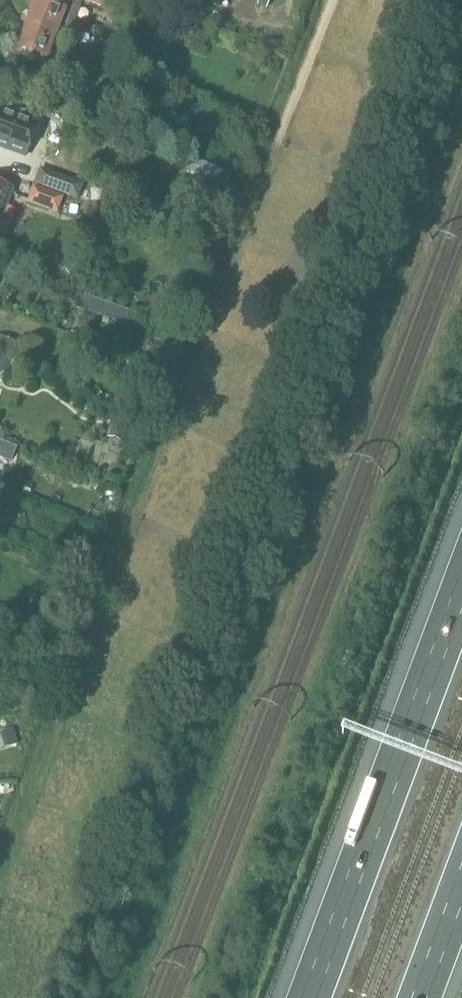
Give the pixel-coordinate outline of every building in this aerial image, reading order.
[(54,37),(54,38),(67,42),(82,0),(104,8),(108,0),(63,0),(63,1),(60,0),(52,0),(49,7),(36,2),(26,27),(54,37)] [(17,51),(31,56),(27,66),(49,74),(53,64),(46,62),(54,38),(54,37),(26,27),(17,51)] [(27,156),(37,127),(20,121),(23,113),(10,108),(7,116),(0,113),(0,146),(27,156)] [(193,158),(187,173),(227,188),(232,173),(193,158)] [(36,184),(77,199),(82,186),(41,170),(36,184)] [(11,191),(0,187),(0,220),(11,191)] [(29,202),(57,212),(62,199),(34,189),(29,202)] [(77,306),(101,316),(102,314),(124,323),(128,314),(82,295),(77,306)] [(12,359),(17,344),(0,338),(0,354),(12,359)]
